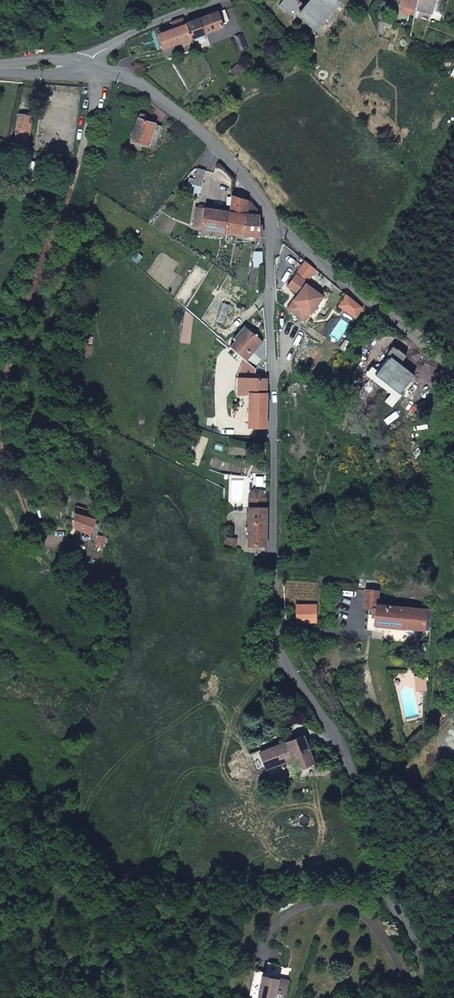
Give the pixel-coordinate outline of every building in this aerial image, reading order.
[(239,0),(230,0),(238,14),(248,9),(239,0)] [(315,30),(338,2),(336,0),(310,0),(298,15),(315,30)] [(399,4),(416,9),(418,0),(400,0),(399,4)] [(414,16),(421,18),(422,14),(429,16),(431,13),(432,13),(435,0),(418,0),(416,9),(414,16)] [(225,9),(218,11),(222,23),(229,21),(225,9)] [(185,24),(191,39),(208,32),(223,27),(222,23),(218,11),(185,24)] [(352,11),(347,18),(353,23),(359,17),(352,11)] [(163,49),(191,39),(185,24),(183,18),(171,22),(173,28),(157,34),(163,49)] [(313,48),(305,56),(309,59),(317,51),(313,48)] [(230,70),(235,76),(241,72),(243,75),(248,72),(241,62),(230,70)] [(14,144),(28,146),(33,115),(19,113),(14,144)] [(144,116),(139,114),(131,140),(148,146),(155,148),(162,126),(142,120),(144,116)] [(147,150),(148,146),(131,140),(127,153),(133,156),(134,153),(147,150)] [(49,165),(31,161),(29,170),(40,173),(39,179),(46,180),(49,165)] [(196,169),(193,185),(201,186),(204,171),(196,169)] [(229,211),(227,231),(243,234),(248,200),(231,195),(229,211)] [(248,200),(243,234),(259,236),(259,213),(257,208),(248,200)] [(201,227),(227,231),(229,211),(195,207),(193,225),(202,226),(201,227)] [(253,251),(253,267),(261,267),(261,252),(253,251)] [(304,322),(324,294),(296,274),(287,286),(300,295),(296,300),(294,298),(286,309),(304,322)] [(223,322),(229,304),(223,302),(217,320),(223,322)] [(262,342),(244,326),(234,337),(235,339),(229,346),(242,357),(247,361),(262,342)] [(265,426),(266,377),(253,377),(256,368),(247,361),(242,357),(240,361),(243,362),(238,373),(236,376),(238,377),(237,394),(248,394),(248,426),(265,426)] [(258,491),(256,490),(252,490),(249,497),(264,504),(264,498),(260,490),(258,491)] [(248,544),(265,545),(265,507),(264,507),(264,504),(249,497),(248,498),(248,544)] [(67,511),(75,513),(76,506),(69,504),(67,511)] [(89,532),(96,512),(90,510),(81,507),(80,507),(76,506),(75,513),(73,525),(89,532)] [(104,545),(106,537),(99,535),(97,543),(104,545)] [(374,624),(391,626),(430,630),(432,610),(377,604),(378,591),(366,590),(364,607),(369,607),(375,608),(374,624)] [(315,620),(315,604),(296,604),(296,620),(315,620)] [(391,632),(391,626),(374,624),(375,608),(369,607),(367,629),(391,632)] [(426,688),(425,673),(415,674),(416,689),(426,688)] [(313,762),(302,735),(259,751),(265,767),(292,757),(297,768),(313,762)] [(255,973),(250,997),(273,997),(275,991),(285,993),(287,982),(278,980),(280,967),(267,964),(265,974),(255,973)]
